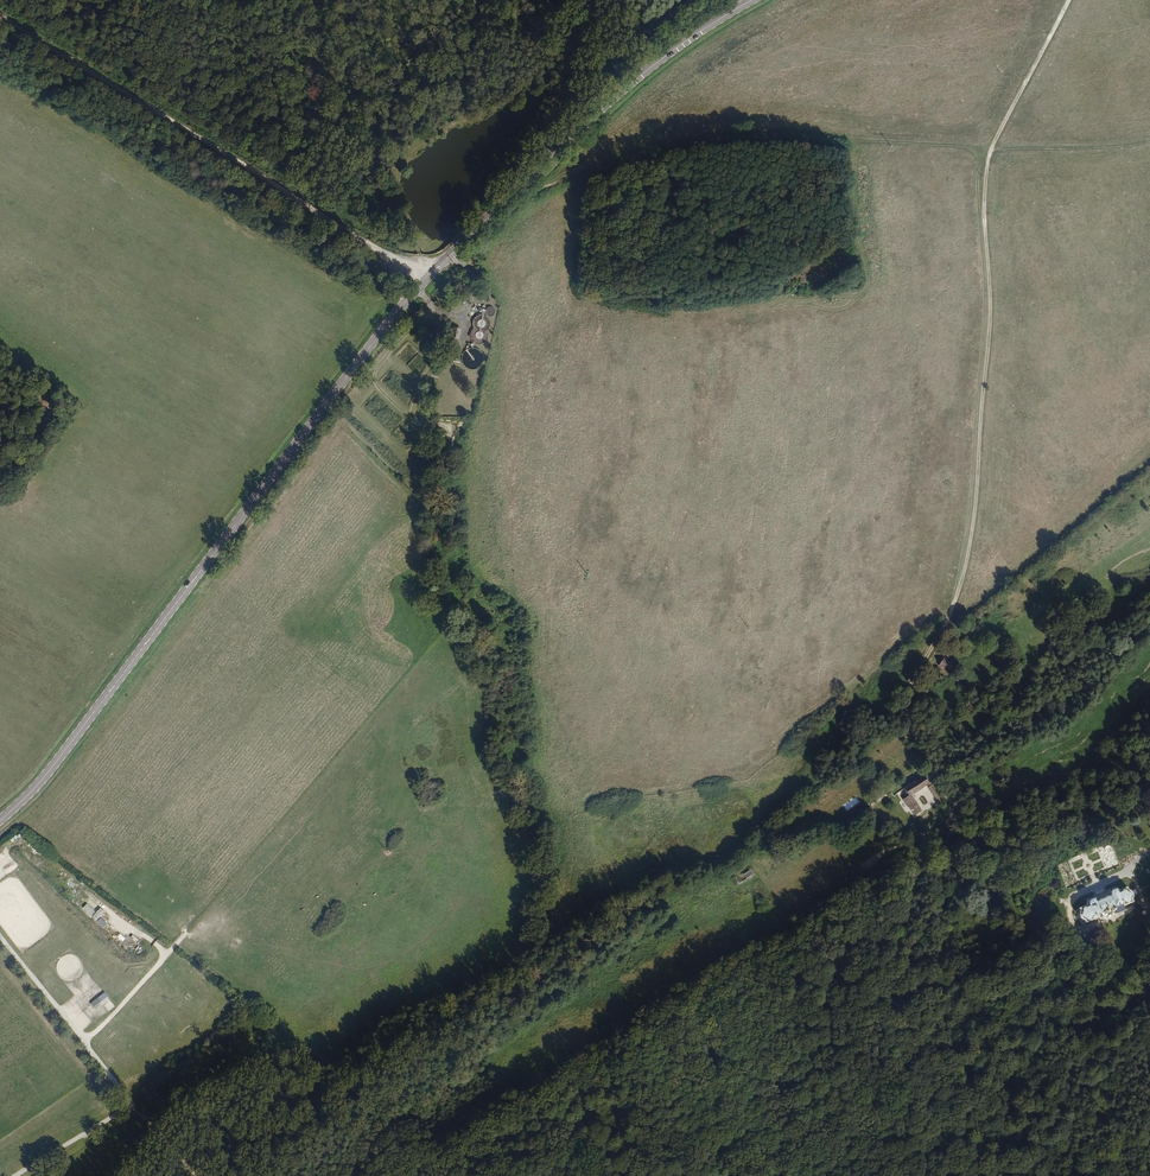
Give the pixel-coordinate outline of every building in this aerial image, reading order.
[(490,307),(488,306),(486,306),(484,306),(482,308),(482,310),(482,312),(483,314),(485,315),(488,315),(490,315),(491,313),(492,311),(492,309),(490,307)] [(469,324),(471,327),(469,329),(468,331),(467,334),(466,334),(466,336),(468,336),(468,339),(470,341),(472,343),(475,343),(479,343),(482,341),(484,339),(485,335),(484,331),(483,330),(486,327),(487,324),(487,321),(486,319),(485,317),(482,315),(479,314),(476,314),(474,314),(472,316),(470,319),(469,322),(469,324)] [(429,322),(427,322),(424,323),(422,325),(422,328),(423,330),(425,332),(429,332),(431,329),(432,327),(431,324),(429,322)] [(460,332),(453,330),(450,340),(457,342),(460,332)] [(458,346),(456,344),(454,343),(451,343),(449,343),(446,346),(445,349),(445,351),(447,354),(449,356),(453,356),(456,355),(458,353),(458,350),(458,346)] [(475,348),(472,347),(468,347),(465,349),(462,352),(460,355),(460,358),(460,362),(462,365),(464,368),(468,369),(472,370),(476,368),(479,366),(481,363),(482,360),(482,356),(481,353),(478,350),(475,348)] [(974,629),(978,623),(974,620),(970,627),(974,629)] [(954,667),(944,660),(941,666),(948,670),(946,672),(948,673),(950,671),(951,672),(954,667)] [(921,783),(904,796),(908,802),(913,799),(930,787),(924,778),(920,781),(921,783)] [(934,800),(937,797),(932,789),(928,791),(934,800)] [(877,802),(874,805),(876,809),(890,799),(887,795),(881,800),(879,798),(876,800),(877,802)] [(919,817),(923,814),(913,799),(908,802),(905,804),(912,813),(916,811),(919,817)] [(768,834),(763,837),(769,844),(773,840),(768,834)] [(751,870),(744,874),(746,878),(753,875),(751,870)] [(1087,924),(1092,922),(1090,919),(1100,914),(1102,916),(1105,915),(1103,912),(1107,910),(1109,914),(1114,912),(1112,909),(1119,905),(1119,907),(1130,902),(1130,901),(1134,898),(1132,895),(1136,894),(1133,889),(1130,890),(1129,888),(1118,893),(1116,889),(1105,894),(1103,891),(1096,894),(1097,898),(1086,903),(1087,906),(1078,911),(1079,913),(1075,915),(1078,923),(1081,922),(1083,924),(1086,922),(1087,924)] [(95,911),(87,904),(83,908),(91,916),(95,911)] [(100,908),(93,915),(97,919),(104,911),(100,908)] [(1059,940),(1054,943),(1057,949),(1063,946),(1059,940)] [(105,992),(91,1003),(94,1008),(108,997),(105,992)]
